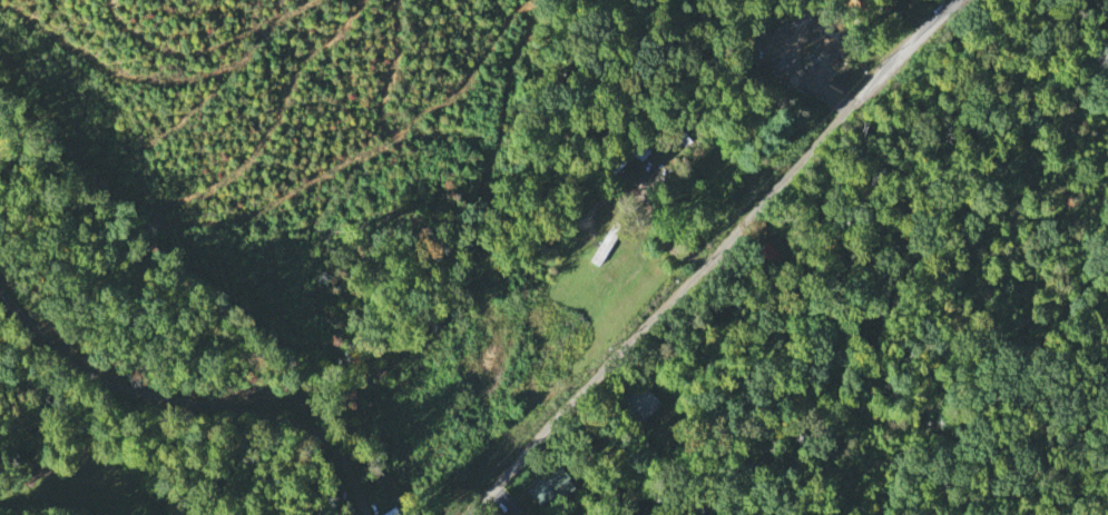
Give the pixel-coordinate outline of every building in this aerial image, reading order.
[(563,496),(576,487),(557,463),(526,487),(540,506),(559,491),(563,496)]
